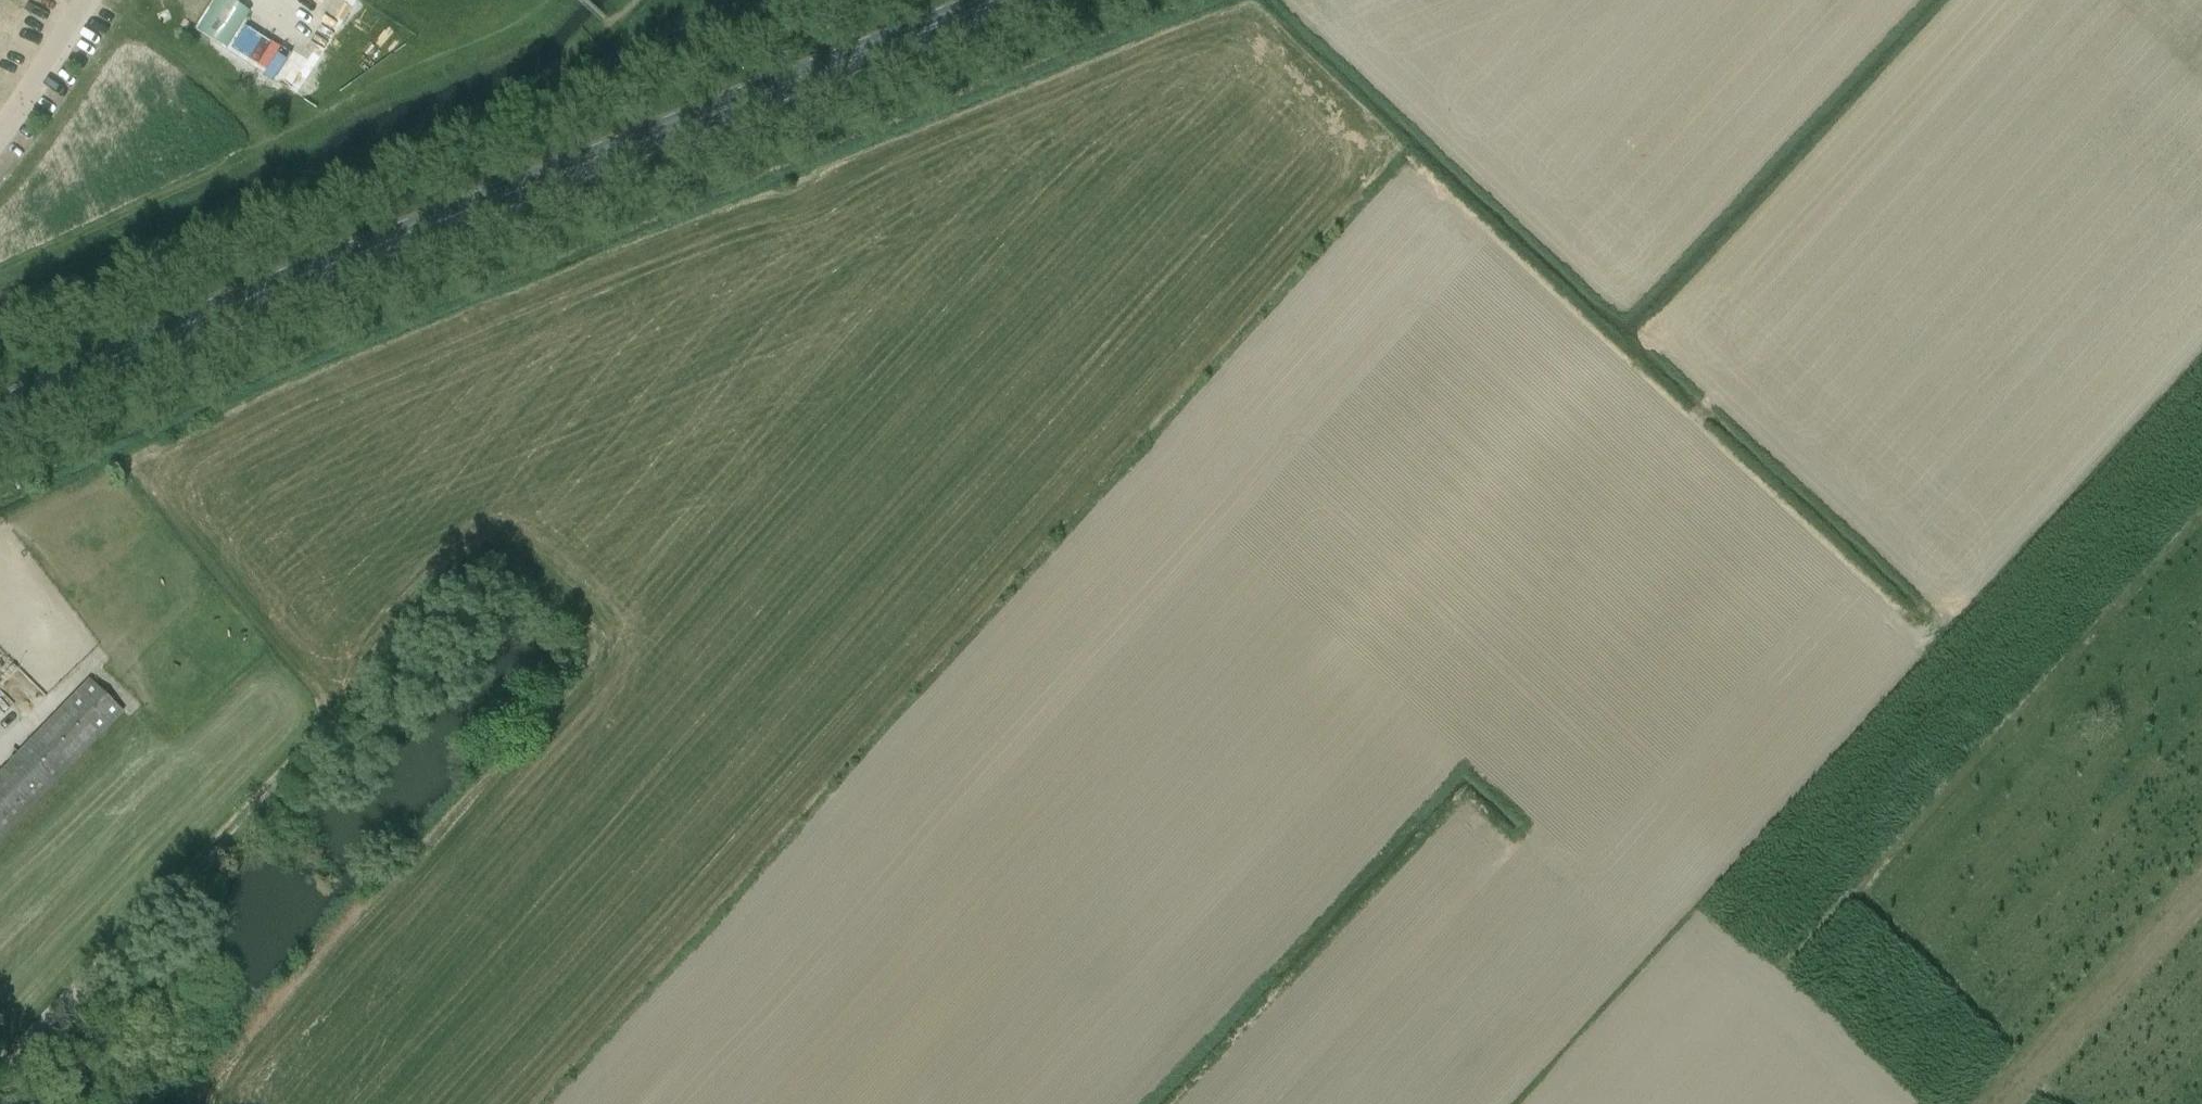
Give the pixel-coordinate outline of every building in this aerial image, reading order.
[(0,769),(0,841),(124,712),(88,678),(0,769)]
